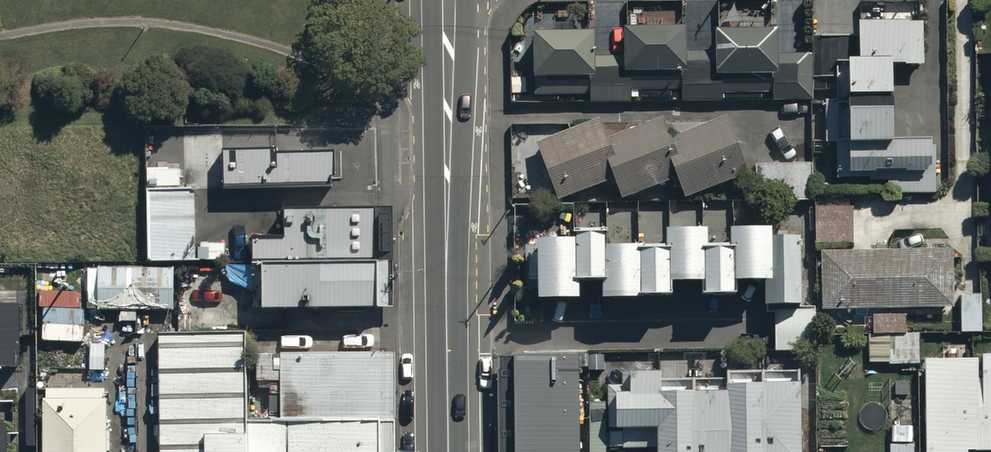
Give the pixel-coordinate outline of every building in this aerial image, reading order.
[(815,78),(836,77),(836,100),(825,100),(825,145),(834,145),(835,183),(889,182),(889,189),(893,189),(893,194),(933,193),(932,146),(929,146),(929,140),(892,141),(891,63),(922,63),(921,22),(858,24),(858,36),(814,37),(815,78)] [(622,27),(622,59),(595,59),(595,33),(533,33),(534,94),(590,93),(590,105),(629,105),(629,91),(678,90),(678,103),(812,99),(812,55),(777,55),(777,28),(715,29),(715,49),(687,50),(687,26),(622,27)] [(685,198),(747,172),(725,116),(671,138),(663,117),(607,140),(599,120),(536,145),(559,202),(613,179),(622,200),(677,177),(685,198)] [(277,146),(224,148),(225,188),(333,185),(332,151),(277,153),(277,146)] [(754,164),(755,202),(813,201),(812,162),(754,164)] [(194,185),(145,186),(146,259),(195,259),(194,185)] [(816,198),(816,244),(852,243),(852,198),(816,198)] [(288,245),(253,245),(254,307),(381,305),(380,207),(288,208),(288,245)] [(640,293),(648,293),(657,293),(673,293),(673,280),(702,280),(702,294),(737,294),(737,278),(767,278),(767,302),(802,302),(802,233),(772,233),(772,225),(731,225),(731,244),(709,244),(709,227),(667,227),(667,242),(606,242),(606,230),(576,230),(576,236),(539,236),(539,296),(581,296),(581,279),(603,279),(603,298),(640,298),(640,293)] [(821,250),(823,307),(951,304),(950,247),(821,250)] [(172,262),(98,263),(98,307),(173,306),(172,262)] [(981,296),(961,296),(961,332),(981,332),(981,296)] [(0,303),(0,365),(19,364),(18,303),(0,303)] [(816,308),(774,308),(774,351),(816,351),(816,308)] [(907,313),(874,314),(874,334),(907,333),(907,313)] [(159,329),(160,451),(285,451),(285,417),(248,417),(245,326),(159,329)] [(907,333),(874,334),(869,334),(869,362),(918,361),(917,333),(907,333)] [(378,352),(279,353),(280,415),(285,417),(378,415),(378,352)] [(513,451),(579,451),(579,353),(513,353),(513,451)] [(924,356),(925,451),(969,451),(969,450),(990,450),(990,356),(924,356)] [(607,429),(620,428),(620,448),(654,448),(654,451),(799,451),(799,373),(726,373),(726,380),(660,380),(660,373),(627,373),(627,384),(607,384),(607,429)] [(43,384),(43,451),(105,451),(105,384),(43,384)] [(378,415),(285,417),(285,451),(378,451),(378,415)] [(889,426),(889,451),(915,451),(915,426),(889,426)]
